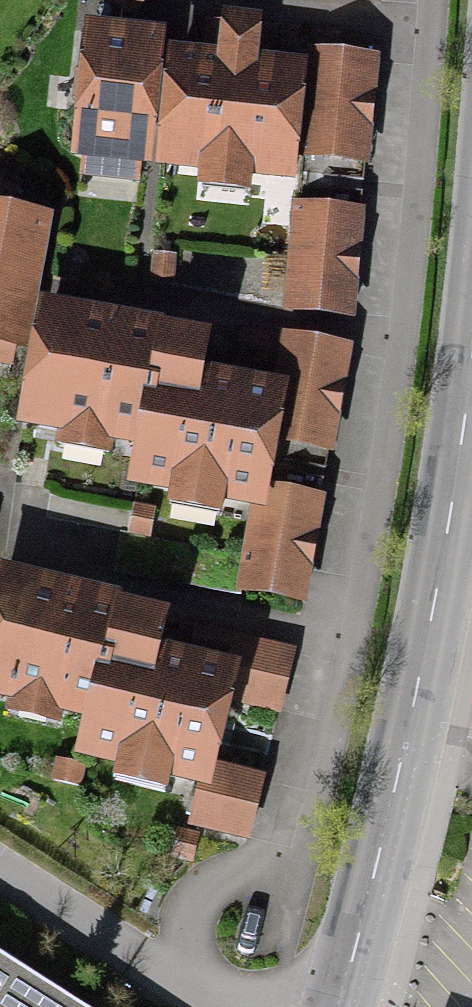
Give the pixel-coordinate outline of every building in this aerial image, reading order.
[(141,10),(147,0),(125,0),(141,10)] [(257,24),(224,21),(221,57),(179,54),(169,163),(286,173),(295,69),(253,65),(257,24)] [(159,41),(90,32),(75,149),(144,158),(159,41)] [(316,56),(306,172),(363,176),(372,61),(316,56)] [(301,188),(289,306),(348,312),(360,194),(301,188)] [(0,218),(0,338),(17,341),(39,225),(0,218)] [(174,341),(48,314),(27,414),(146,440),(139,476),(256,501),(262,473),(267,451),(276,396),(229,386),(167,373),(174,341)] [(344,350),(285,340),(276,396),(267,451),(326,460),(344,350)] [(325,486),(262,473),(256,501),(239,586),(302,599),(325,486)] [(112,653),(122,612),(4,584),(0,600),(0,687),(97,710),(88,747),(205,776),(208,767),(225,696),(228,682),(181,670),(112,653)] [(289,653),(238,641),(232,667),(228,682),(225,696),(276,709),(279,695),(283,680),(286,667),(289,653)] [(261,780),(208,767),(205,776),(193,824),(247,838),(261,780)] [(0,958),(0,1006),(79,1006),(0,958)]
